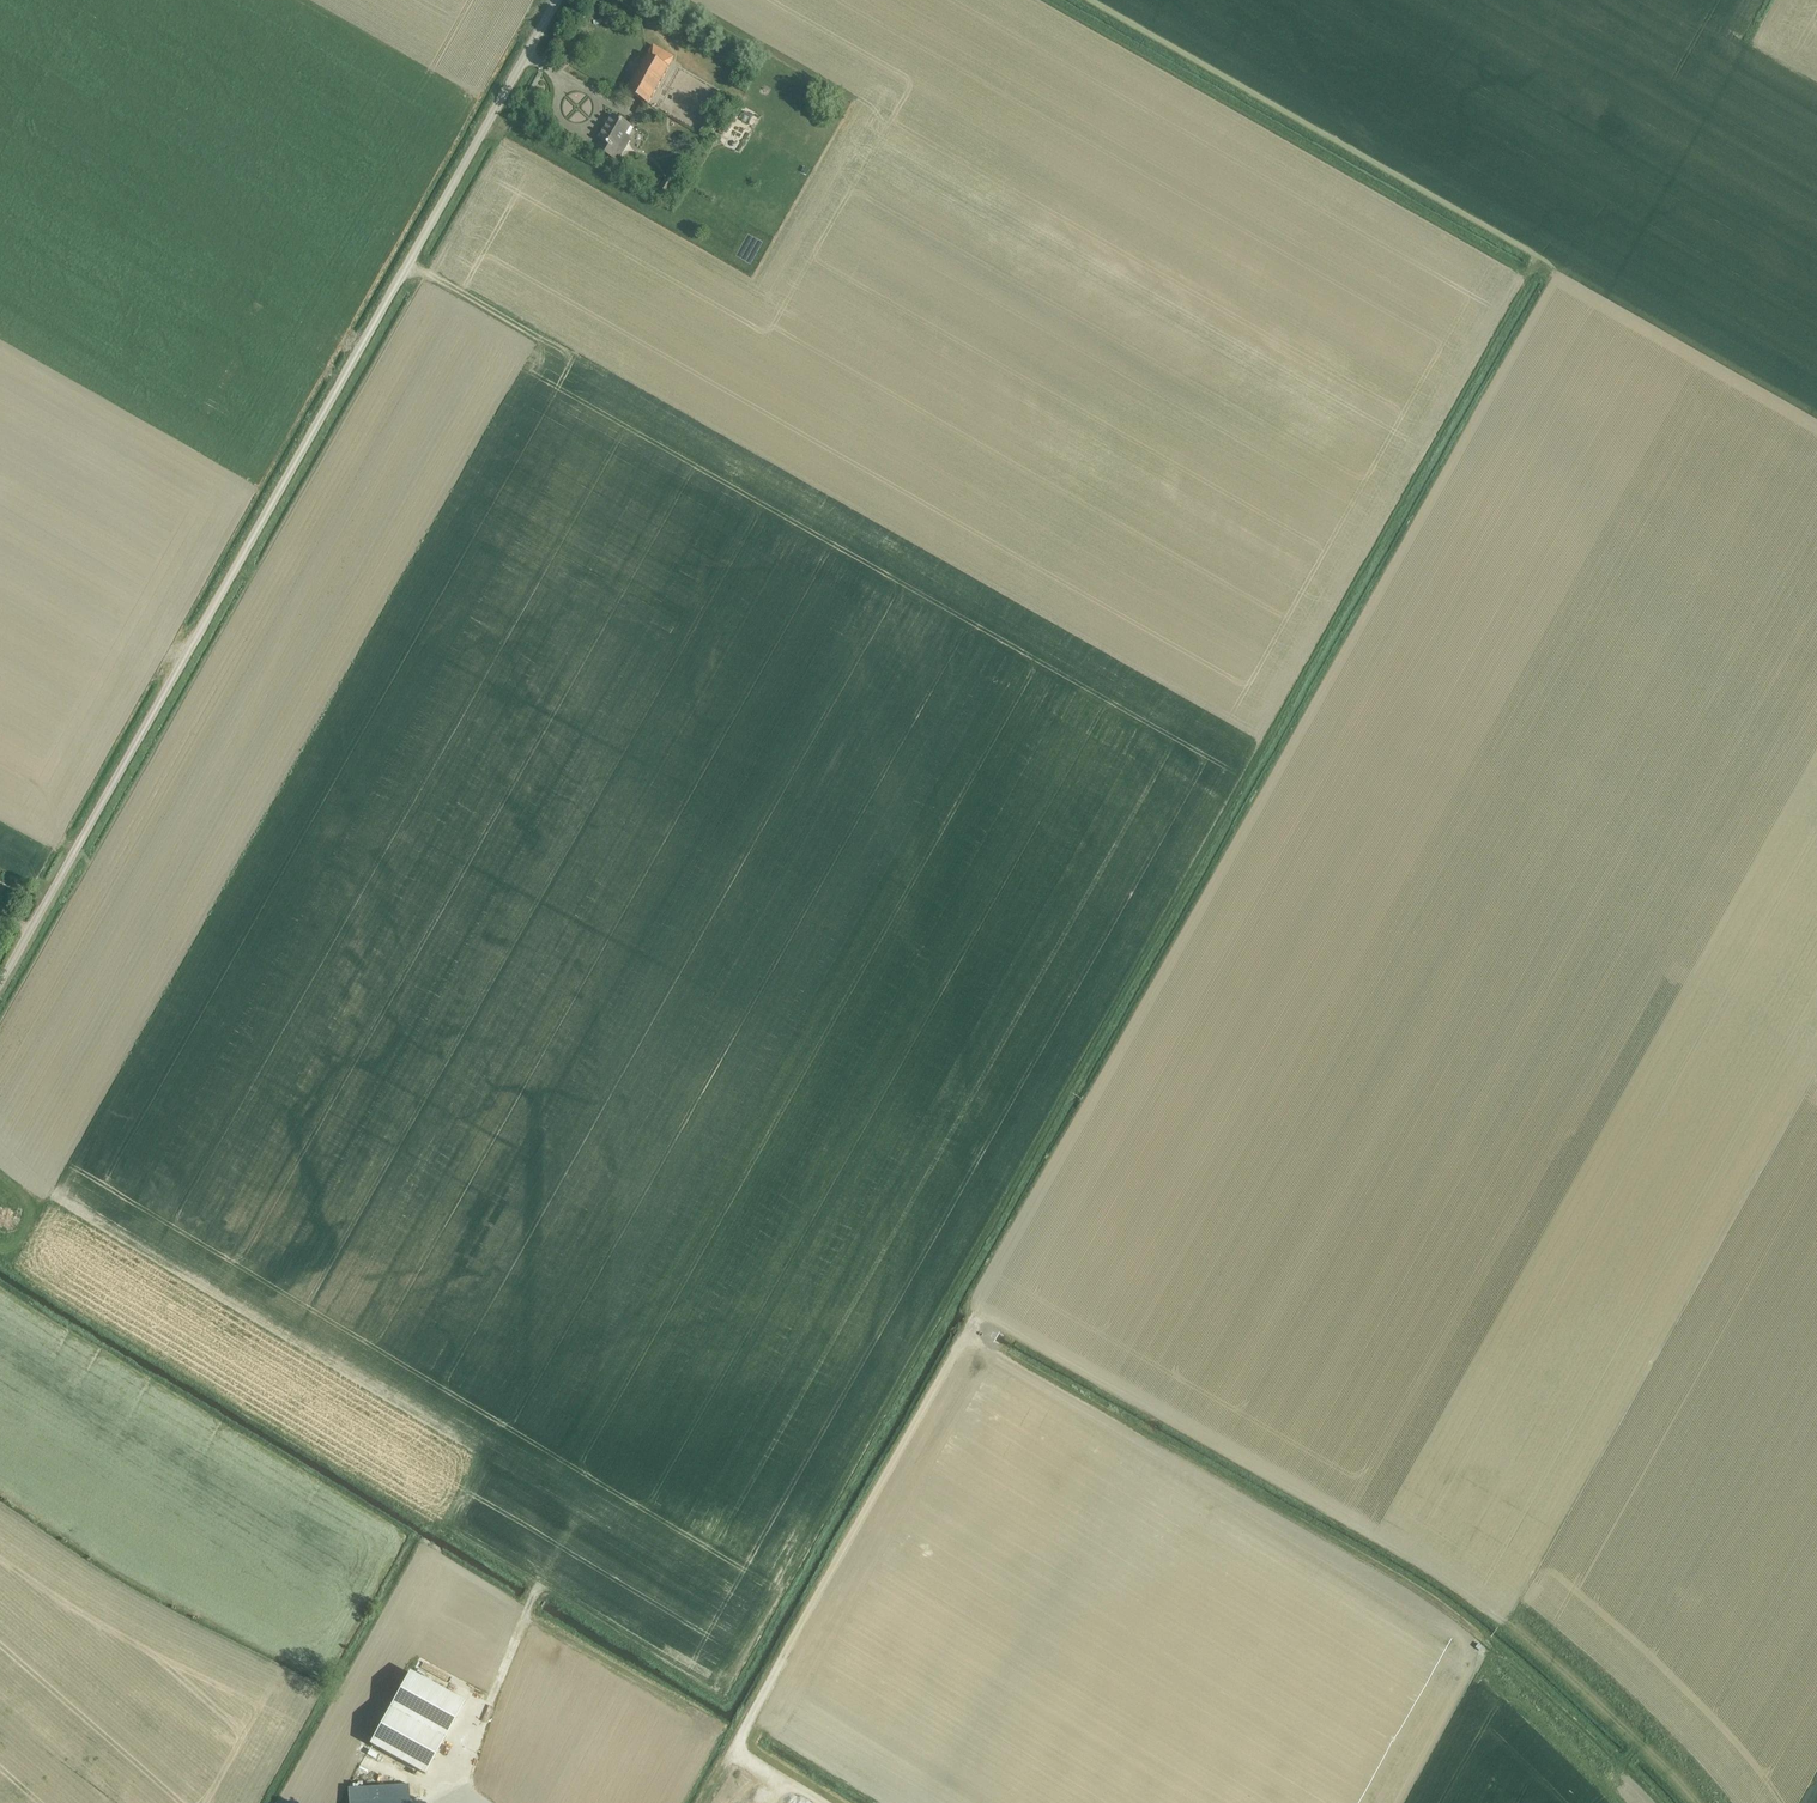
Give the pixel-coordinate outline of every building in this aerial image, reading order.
[(627,92),(648,104),(669,68),(647,56),(627,92)] [(596,149),(618,162),(631,139),(625,135),(631,126),(613,116),(599,140),(601,141),(596,149)] [(13,1203),(17,1210),(23,1207),(19,1199),(13,1203)] [(464,1703),(411,1673),(371,1745),(425,1775),(464,1703)] [(378,1754),(370,1750),(367,1755),(376,1759),(378,1754)] [(347,1789),(348,1802),(409,1802),(408,1786),(347,1789)]
